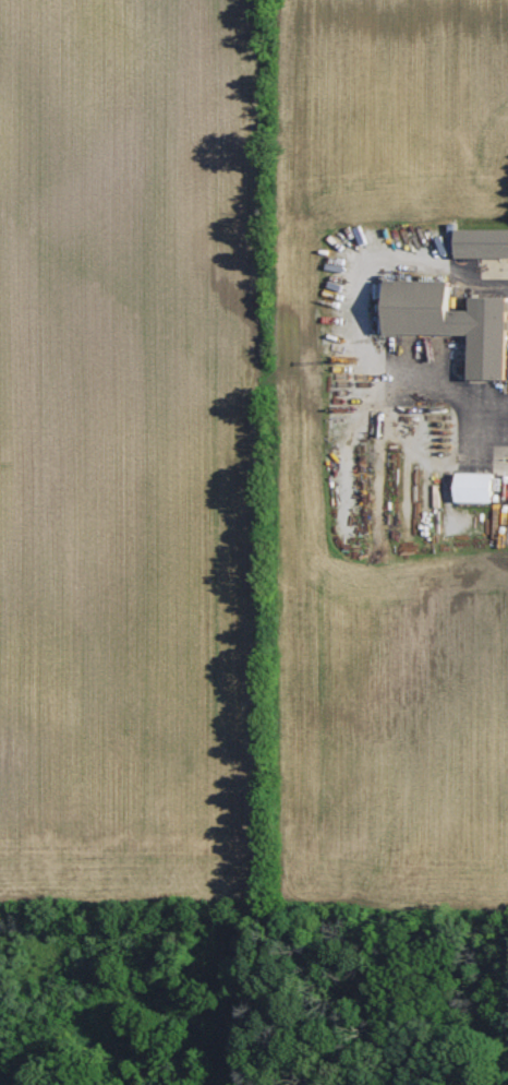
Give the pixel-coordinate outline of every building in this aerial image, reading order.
[(458,231),(458,259),(507,259),(507,230),(458,231)] [(472,298),(472,311),(451,311),(452,282),(388,281),(387,335),(472,336),(471,381),(507,381),(507,299),(472,298)] [(495,504),(495,475),(458,474),(458,503),(495,504)]
